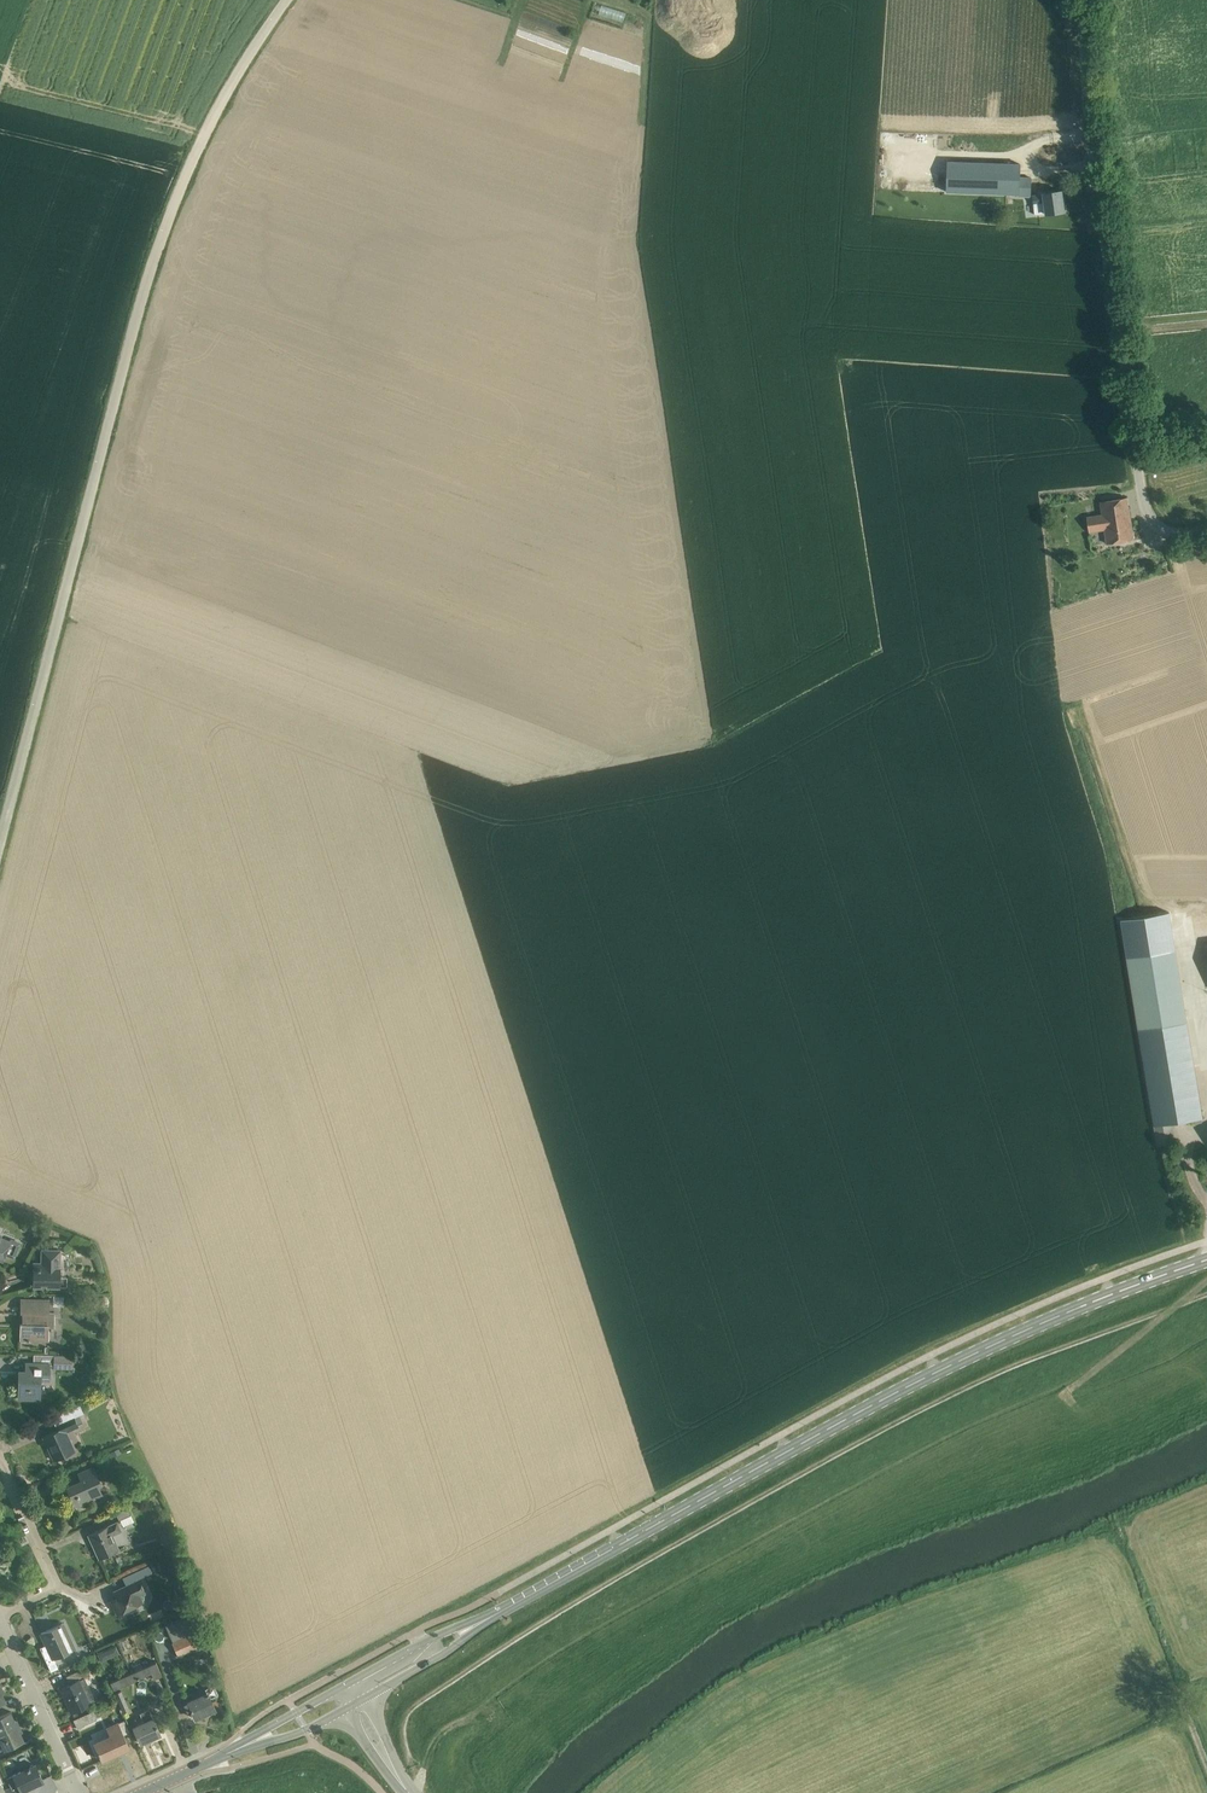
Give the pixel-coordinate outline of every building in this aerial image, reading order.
[(599,14),(624,19),(626,10),(601,5),(599,14)] [(1019,164),(949,162),(948,185),(947,185),(946,191),(968,192),(968,186),(1019,188),(1019,195),(1031,196),(1031,178),(1019,177),(1019,164)] [(1064,211),(1061,191),(1044,193),(1044,194),(1032,196),(1035,216),(1064,211)] [(1133,539),(1127,497),(1101,502),(1103,515),(1088,517),(1090,531),(1105,528),(1107,542),(1133,539)] [(1203,1116),(1169,914),(1120,922),(1154,1125),(1157,1144),(1175,1141),(1172,1122),(1203,1116)] [(49,1236),(52,1228),(46,1226),(44,1234),(49,1236)] [(3,1260),(5,1254),(14,1258),(20,1242),(10,1238),(9,1242),(1,1239),(1,1237),(0,1237),(0,1259),(3,1260)] [(60,1250),(42,1250),(42,1267),(34,1266),(33,1286),(59,1286),(59,1276),(60,1250)] [(49,1312),(50,1300),(21,1299),(20,1312),(23,1312),(22,1323),(20,1323),(20,1340),(38,1341),(47,1342),(48,1326),(53,1327),(53,1313),(49,1312)] [(93,1342),(84,1345),(87,1353),(96,1351),(93,1342)] [(55,1354),(54,1364),(54,1367),(73,1368),(73,1355),(55,1354)] [(33,1372),(19,1371),(18,1398),(40,1398),(41,1379),(48,1380),(49,1364),(34,1363),(33,1372)] [(66,1432),(79,1426),(78,1424),(74,1417),(84,1412),(80,1404),(52,1417),(55,1424),(58,1429),(44,1436),(48,1446),(50,1446),(57,1459),(75,1451),(66,1432)] [(121,1453),(119,1448),(110,1452),(113,1457),(121,1453)] [(102,1484),(94,1466),(78,1473),(81,1480),(67,1487),(72,1499),(73,1498),(72,1497),(77,1495),(81,1504),(103,1494),(99,1486),(102,1484)] [(116,1513),(119,1520),(131,1514),(128,1508),(116,1513)] [(122,1531),(117,1520),(88,1534),(92,1543),(94,1543),(96,1548),(88,1551),(88,1552),(96,1548),(100,1557),(99,1558),(119,1549),(113,1536),(122,1531)] [(182,1547),(178,1533),(169,1536),(173,1550),(182,1547)] [(145,1593),(139,1579),(114,1591),(117,1597),(111,1600),(117,1613),(123,1610),(126,1617),(140,1610),(137,1605),(143,1601),(141,1595),(145,1593)] [(185,1606),(196,1601),(194,1597),(184,1601),(185,1606)] [(189,1615),(166,1626),(173,1640),(196,1630),(189,1615)] [(74,1649),(61,1623),(41,1632),(47,1645),(40,1648),(51,1671),(58,1668),(54,1659),(74,1649)] [(205,1644),(199,1631),(173,1643),(179,1656),(205,1644)] [(100,1654),(104,1662),(110,1658),(107,1651),(100,1654)] [(162,1676),(156,1661),(111,1682),(115,1689),(151,1672),(154,1679),(162,1676)] [(69,1711),(70,1711),(92,1701),(82,1680),(91,1676),(87,1667),(66,1676),(67,1676),(71,1674),(74,1682),(59,1689),(60,1689),(62,1688),(71,1710),(69,1711)] [(218,1694),(216,1690),(214,1684),(205,1688),(207,1694),(185,1704),(188,1711),(191,1710),(195,1718),(215,1709),(210,1698),(218,1694)] [(123,1712),(130,1709),(122,1690),(114,1693),(123,1712)] [(140,1743),(161,1734),(149,1709),(140,1713),(144,1722),(133,1727),(140,1743)] [(93,1710),(84,1714),(74,1719),(77,1728),(97,1719),(93,1710)] [(17,1726),(20,1724),(19,1724),(17,1725),(14,1720),(10,1712),(11,1712),(11,1711),(0,1716),(0,1734),(17,1726)] [(94,1743),(102,1760),(123,1750),(125,1753),(124,1750),(129,1748),(123,1735),(130,1732),(124,1720),(107,1728),(110,1735),(94,1743)] [(0,1734),(0,1746),(2,1750),(24,1739),(23,1739),(19,1732),(20,1731),(17,1726),(0,1734)] [(14,1792),(29,1792),(27,1789),(43,1781),(36,1764),(13,1774),(17,1783),(11,1786),(14,1792)] [(11,1786),(4,1790),(0,1782),(0,1792),(14,1792),(11,1786)]
